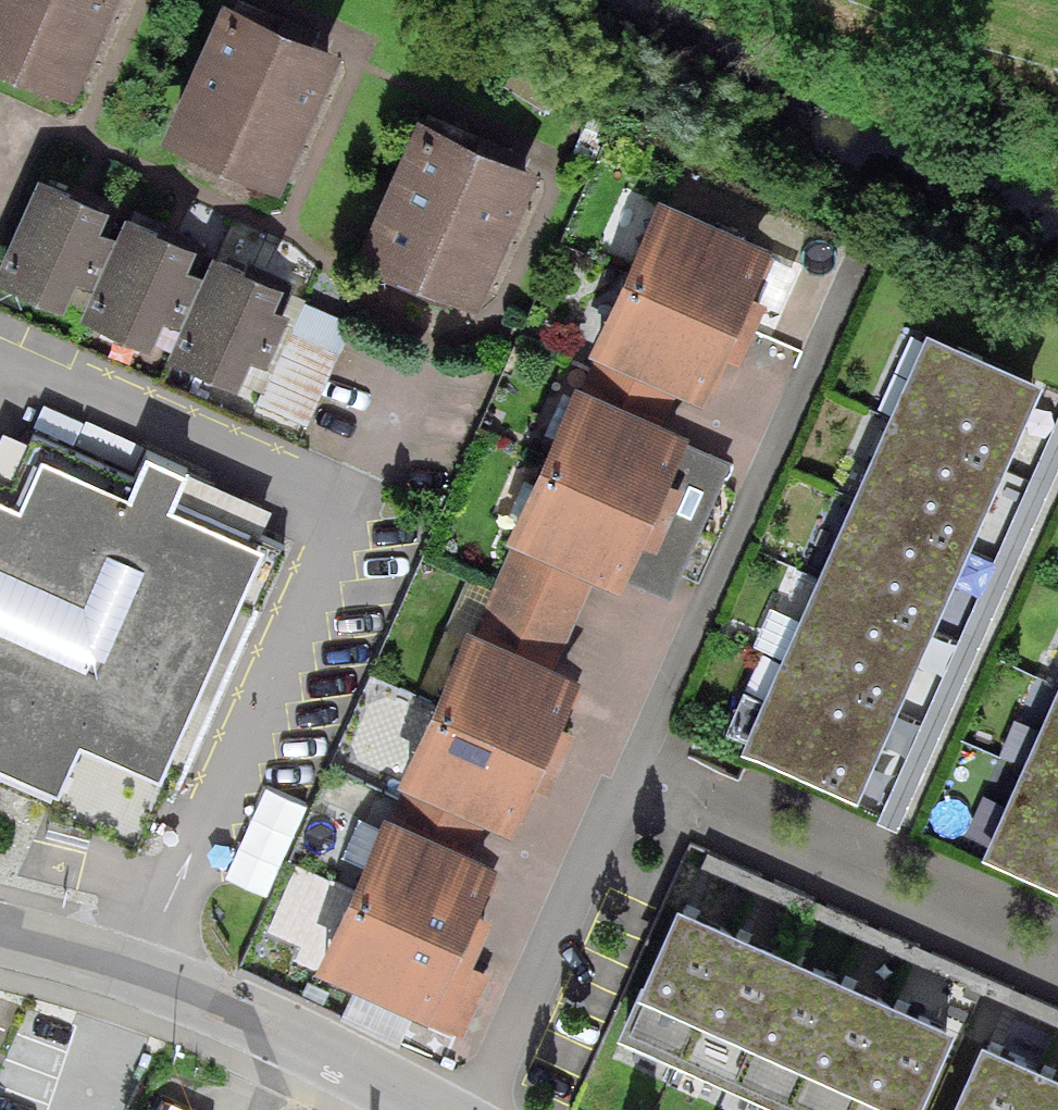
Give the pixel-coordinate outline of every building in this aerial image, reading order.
[(73,71),(101,0),(0,0),(0,42),(73,71)] [(171,125),(273,168),(331,32),(255,0),(224,0),(171,125)] [(423,109),(368,237),(478,284),(533,155),(423,109)] [(0,255),(0,259),(64,286),(75,260),(94,216),(103,194),(37,167),(0,255)] [(659,182),(590,333),(602,339),(675,373),(702,385),(705,378),(713,382),(722,362),(731,343),(741,347),(769,287),(755,281),(759,273),(766,257),(758,253),(768,231),(659,182)] [(125,205),(117,225),(99,269),(87,297),(152,324),(164,296),(182,252),(190,232),(125,205)] [(94,216),(75,260),(99,269),(117,225),(94,216)] [(216,244),(208,263),(190,307),(177,338),(241,364),(280,271),(216,244)] [(208,263),(182,252),(164,296),(190,307),(208,263)] [(930,319),(744,731),(856,782),(870,752),(908,667),(944,589),(981,506),(1017,426),(1043,370),(930,319)] [(660,405),(675,373),(602,339),(588,373),(660,405)] [(660,405),(588,373),(577,367),(506,525),(519,530),(595,565),(615,574),(619,565),(668,588),(729,457),(680,434),(688,418),(660,405)] [(139,809),(259,537),(168,497),(183,463),(141,445),(126,479),(34,439),(14,482),(0,476),(0,748),(139,809)] [(556,653),(595,565),(519,530),(480,619),(556,653)] [(273,533),(177,743),(201,753),(297,543),(273,533)] [(976,544),(960,583),(991,596),(1007,557),(976,544)] [(556,653),(480,619),(467,613),(399,770),(409,774),(485,808),(511,819),(515,811),(524,815),(532,796),(541,777),(548,780),(575,718),(565,713),(569,704),(578,684),(570,680),(578,664),(556,653)] [(988,839),(1057,871),(1057,678),(988,839)] [(485,808),(409,774),(396,804),(472,837),(485,808)] [(277,785),(236,878),(276,896),(318,803),(277,785)] [(472,837),(396,804),(386,799),(317,954),(341,964),(335,976),(411,1010),(414,1002),(466,1025),(492,967),(470,957),(494,905),(475,896),(496,848),(472,837)] [(952,1007),(907,987),(849,960),(799,937),(747,913),(696,890),(677,882),(616,1019),(823,1109),(906,1109),(952,1007)] [(1051,1046),(998,1022),(985,1016),(942,1109),(1057,1109),(1057,1049),(1051,1046)]
